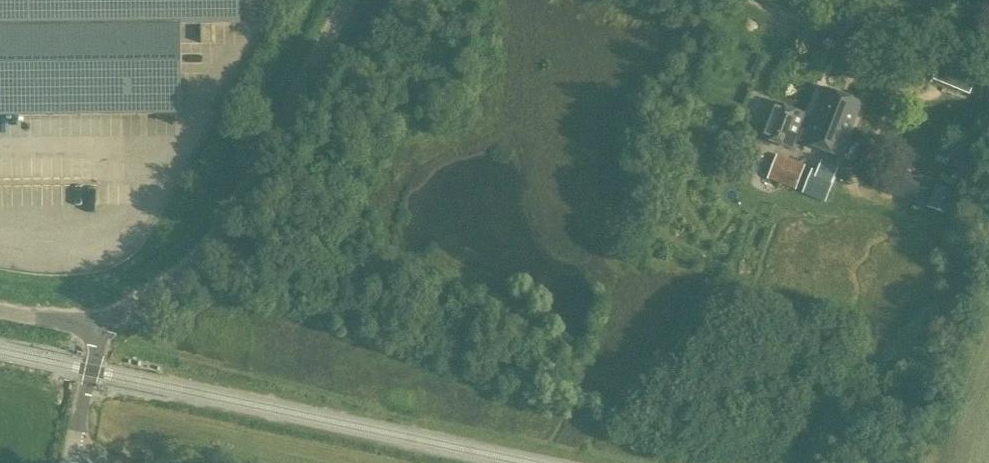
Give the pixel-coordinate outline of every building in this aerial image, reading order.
[(179,25),(201,25),(201,43),(212,43),(211,24),(239,24),(239,0),(0,0),(0,116),(180,114),(179,25)] [(932,79),(969,94),(976,78),(939,63),(932,79)] [(824,89),(802,143),(841,158),(862,103),(824,89)] [(805,116),(773,104),(760,138),(792,149),(805,116)] [(805,166),(777,155),(767,179),(795,190),(805,166)] [(835,179),(812,169),(802,193),(825,203),(835,179)] [(921,206),(927,190),(883,174),(877,190),(896,197),(896,196),(921,206)] [(957,185),(938,179),(930,188),(953,195),(957,185)]
